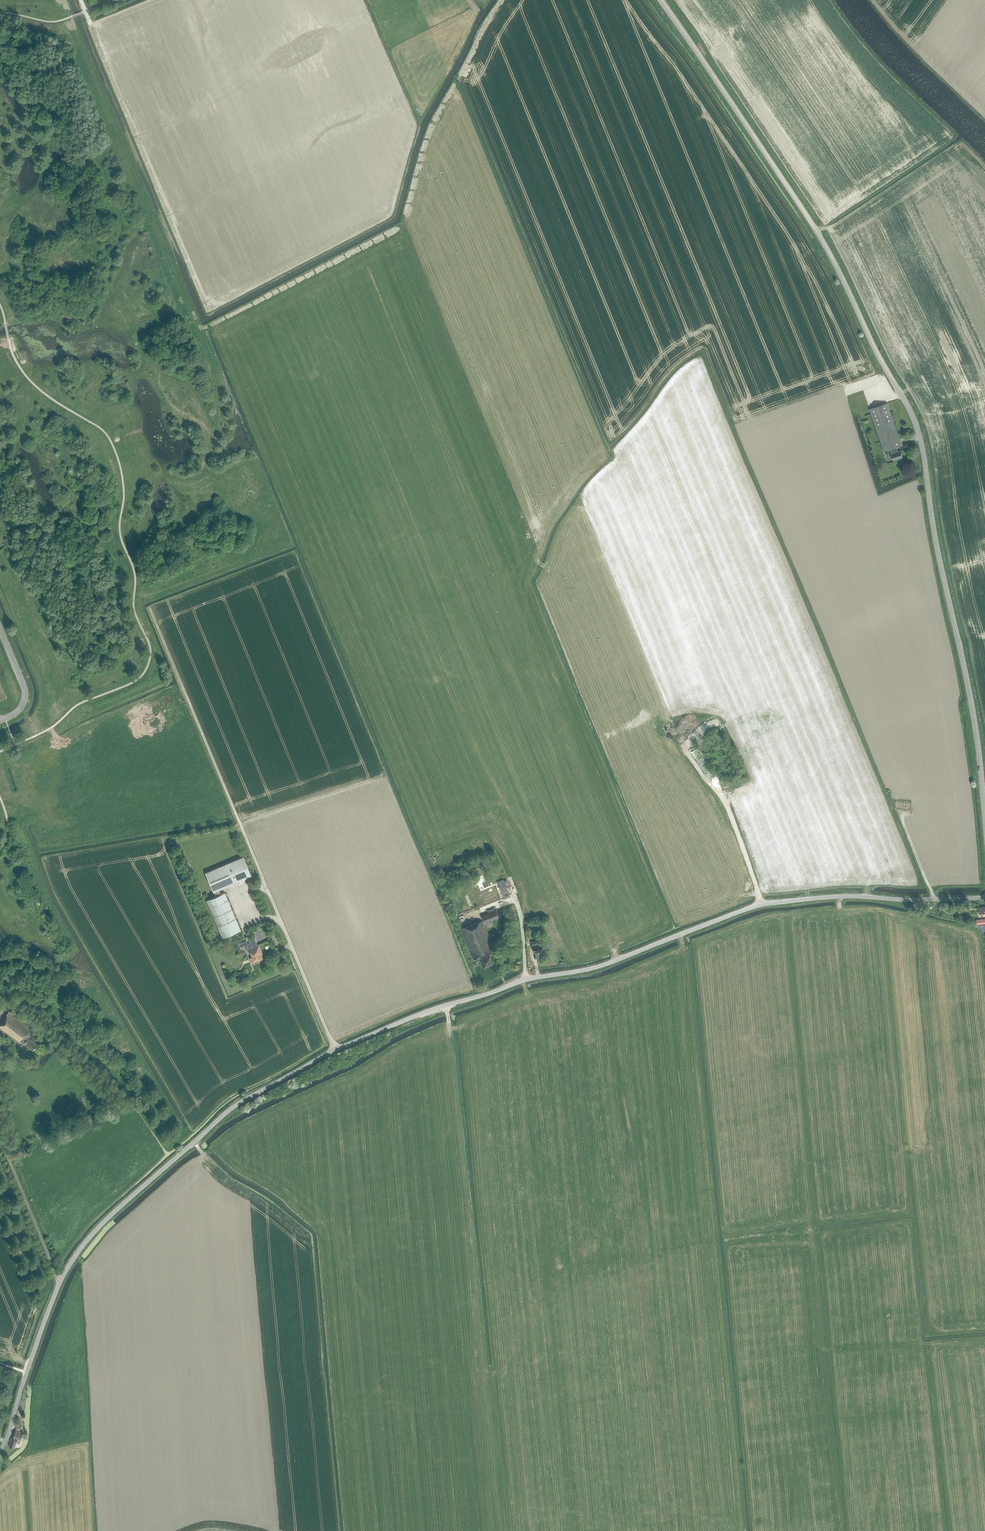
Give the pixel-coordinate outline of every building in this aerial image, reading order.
[(893,461),(903,457),(901,451),(898,452),(896,447),(902,445),(887,403),(870,409),(884,451),(890,449),(891,454),(892,457),(893,461)] [(225,893),(220,895),(218,890),(252,876),(243,856),(205,872),(214,892),(215,892),(217,896),(206,901),(222,937),(241,930),(225,893)] [(475,897),(478,903),(500,894),(493,876),(470,885),(475,897)] [(503,880),(497,882),(500,887),(499,888),(500,889),(505,899),(510,897),(506,887),(506,886),(509,885),(507,880),(504,881),(503,880)] [(496,910),(482,915),(485,924),(499,918),(496,910)] [(975,919),(975,924),(983,924),(983,930),(984,930),(984,918),(975,919)] [(494,953),(482,920),(462,928),(474,960),(480,958),(490,954),(494,953)] [(252,957),(250,958),(252,963),(254,962),(255,962),(263,959),(260,952),(261,952),(259,945),(257,945),(255,939),(249,941),(250,943),(247,944),(249,949),(252,957)] [(535,953),(543,951),(542,945),(539,945),(539,944),(537,944),(537,940),(531,941),(532,945),(533,945),(535,953)] [(492,959),(490,954),(480,958),(483,967),(486,966),(487,965),(493,963),(491,959),(492,959)] [(9,1011),(8,1012),(10,1014),(10,1013),(11,1014),(12,1014),(13,1015),(16,1013),(15,1012),(18,1010),(18,1011),(22,1008),(15,1000),(6,1007),(9,1011)] [(10,1014),(8,1012),(0,1024),(0,1029),(21,1044),(22,1042),(33,1050),(37,1044),(28,1038),(34,1030),(30,1028),(29,1028),(30,1027),(10,1014)] [(19,1443),(23,1433),(16,1430),(13,1438),(12,1438),(9,1446),(14,1448),(16,1442),(19,1443)]
